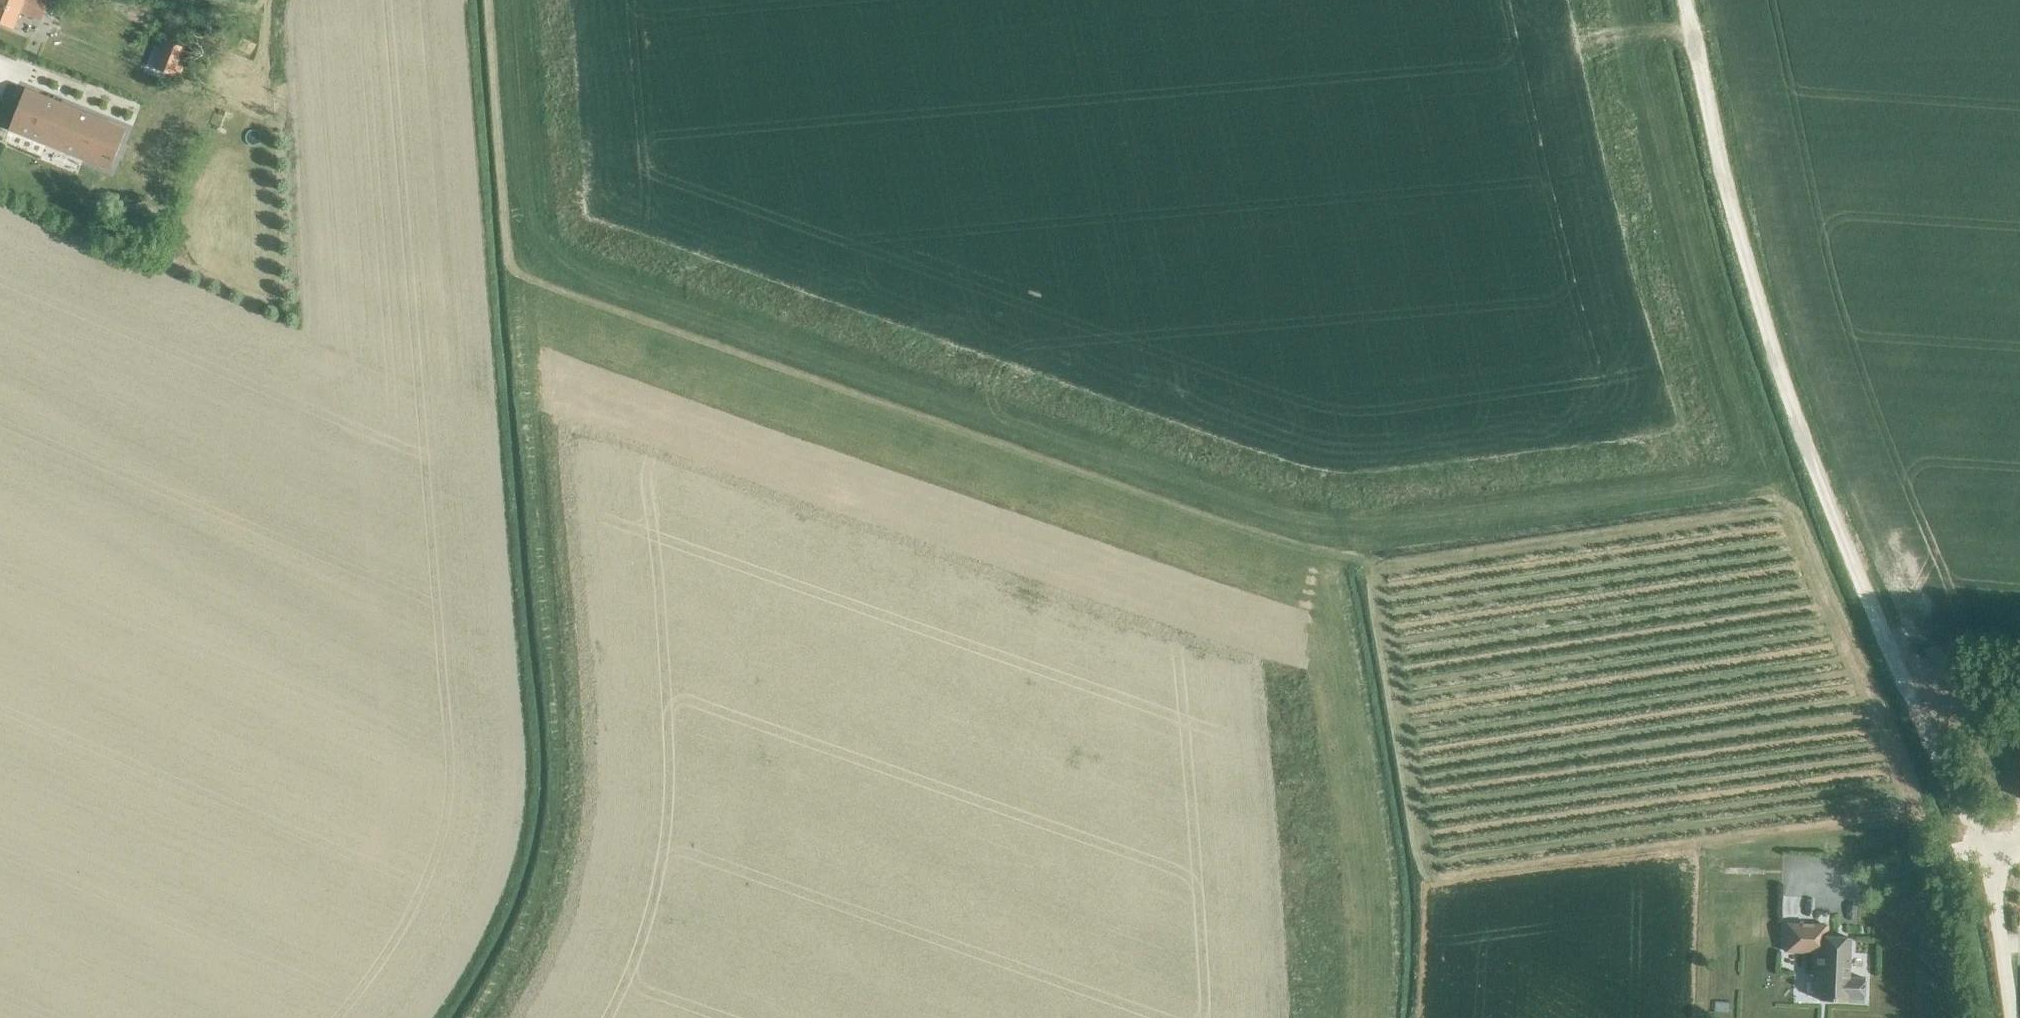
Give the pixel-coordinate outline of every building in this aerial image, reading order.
[(48,0),(47,0),(0,0),(0,24),(13,29),(19,12),(40,21),(48,0)] [(165,36),(161,46),(181,54),(185,44),(165,36)] [(109,170),(126,129),(25,89),(8,131),(109,170)] [(1820,974),(1819,1000),(1847,1001),(1847,1000),(1863,1001),(1864,978),(1848,977),(1849,937),(1827,937),(1827,925),(1785,924),(1784,951),(1812,952),(1811,973),(1820,974)]
